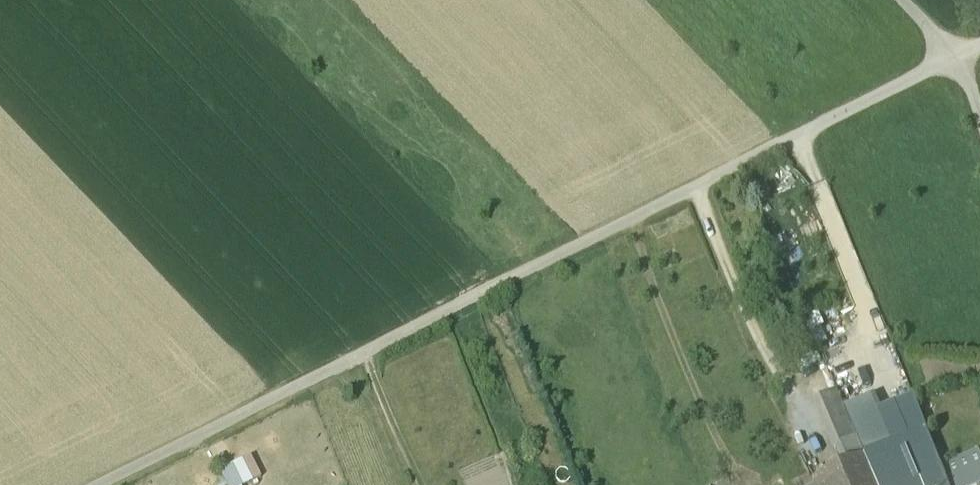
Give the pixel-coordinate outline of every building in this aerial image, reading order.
[(850,423),(836,391),(813,402),(833,450),(857,439),(850,423)] [(880,411),(894,445),(911,484),(927,484),(923,473),(940,465),(909,396),(880,411)] [(880,411),(850,423),(857,439),(864,457),(865,457),(894,445),(880,411)] [(857,439),(833,450),(841,467),(864,457),(857,439)] [(894,445),(865,457),(877,484),(911,484),(894,445)] [(940,465),(941,466),(942,466),(949,484),(978,484),(979,484),(979,454),(978,449),(940,465)] [(227,484),(250,484),(264,477),(252,456),(220,474),(227,484)] [(833,471),(812,482),(814,484),(877,484),(865,457),(864,457),(841,467),(833,471)] [(923,473),(927,484),(949,484),(942,466),(941,466),(923,473)] [(809,475),(802,479),(805,484),(814,484),(812,482),(809,475)]
